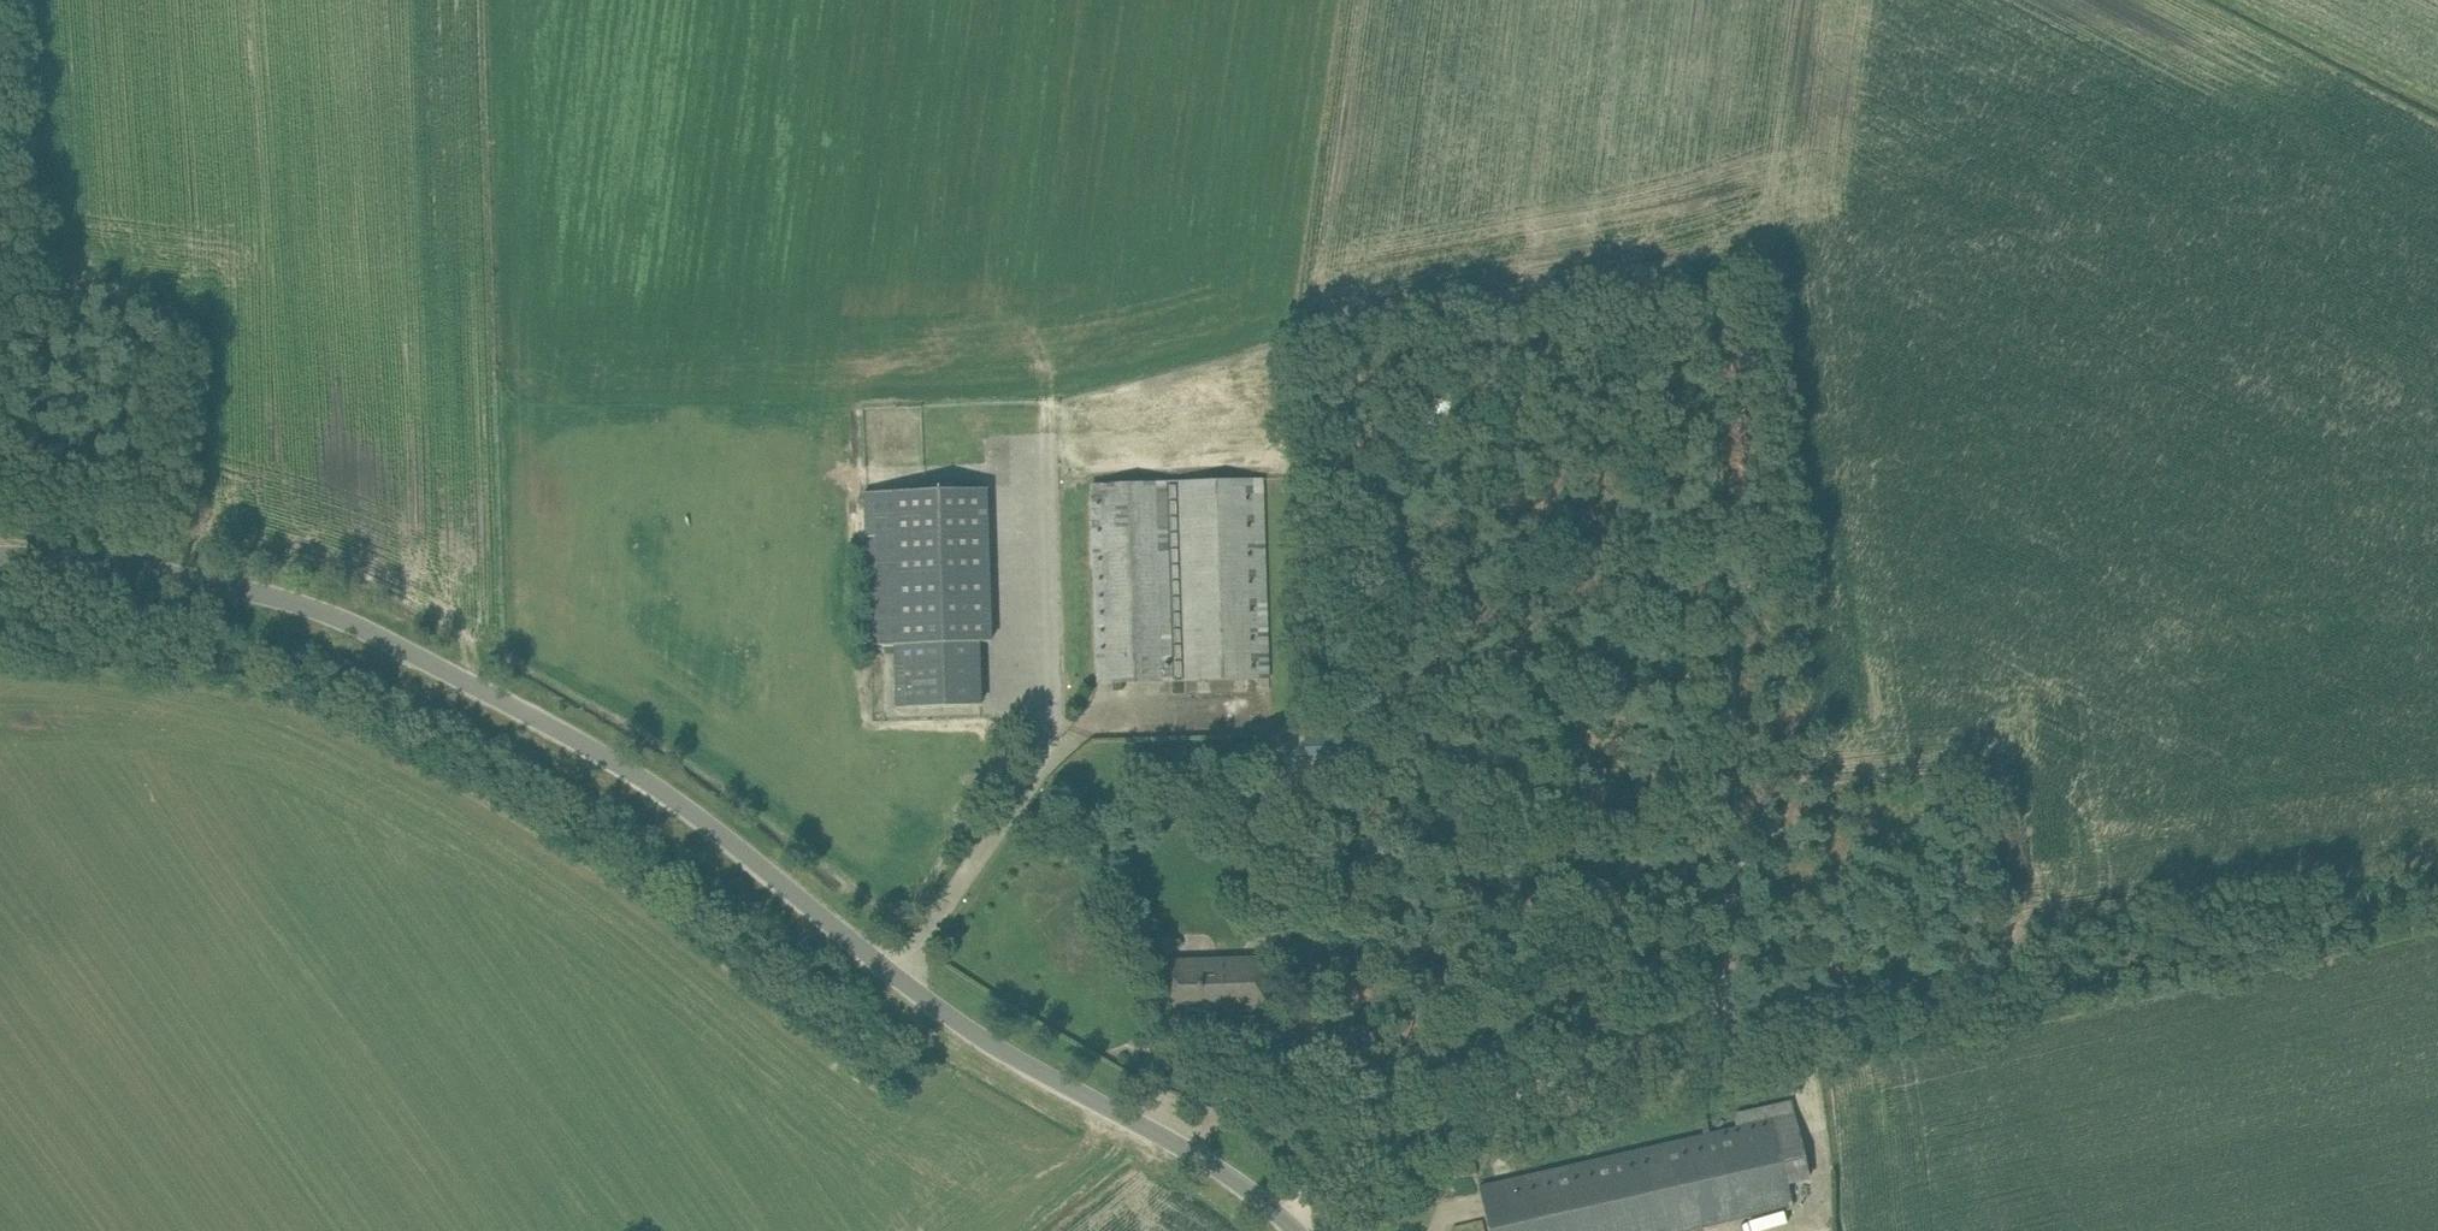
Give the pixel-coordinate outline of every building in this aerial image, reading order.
[(1269,676),(1268,652),(1262,475),(1091,481),(1097,658),(1098,682),(1173,679),(1173,677),(1184,676),(1185,679),(1269,676)] [(991,641),(985,488),(864,492),(869,645),(894,644),(896,708),(980,705),(978,642),(991,641)] [(1173,1010),(1201,1009),(1201,1014),(1269,1012),(1267,959),(1171,962),(1173,1010)] [(1479,1185),(1490,1230),(1695,1230),(1793,1210),(1787,1185),(1809,1179),(1791,1099),(1700,1120),(1703,1134),(1503,1180),(1479,1185)]
